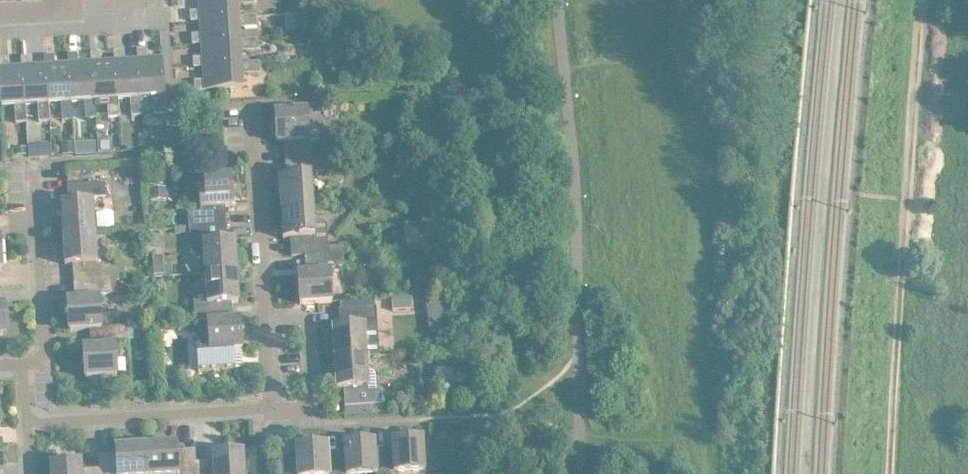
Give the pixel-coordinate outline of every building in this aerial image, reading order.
[(206,17),(206,16),(244,14),(244,13),(243,1),(261,0),(205,0),(205,8),(196,8),(197,18),(206,17)] [(311,9),(304,9),(305,27),(312,26),(311,9)] [(198,41),(207,40),(245,37),(245,24),(263,23),(262,12),(244,13),(244,14),(206,16),(206,17),(207,31),(198,31),(198,41)] [(313,32),(302,33),(303,43),(313,42),(313,32)] [(200,64),(209,63),(247,60),(246,48),(264,47),(263,36),(245,37),(207,40),(208,54),(199,54),(200,64)] [(143,47),(144,56),(147,94),(159,93),(161,111),(172,110),(171,91),(170,91),(168,54),(153,55),(153,46),(143,47)] [(120,48),(120,57),(121,57),(123,95),(124,95),(136,95),(137,113),(148,112),(147,94),(144,56),(130,57),(129,47),(120,48)] [(97,49),(97,59),(98,59),(100,97),(101,97),(113,96),(114,114),(125,113),(124,95),(123,95),(121,57),(120,57),(107,58),(106,49),(97,49)] [(74,51),(74,60),(75,60),(77,98),(78,98),(90,97),(91,115),(102,115),(101,97),(100,97),(98,59),(97,59),(84,60),(83,50),(74,51)] [(50,52),(51,61),(52,61),(54,100),(55,99),(67,99),(68,117),(79,116),(78,98),(77,98),(75,60),(74,60),(60,61),(60,52),(50,52)] [(27,54),(28,63),(31,101),(32,101),(44,100),(45,118),(56,117),(55,99),(54,100),(52,61),(51,61),(37,62),(37,53),(27,54)] [(28,63),(14,64),(14,54),(4,55),(4,65),(5,65),(7,102),(20,102),(22,120),(33,119),(32,101),(31,101),(28,63)] [(209,63),(210,77),(200,78),(201,87),(212,87),(212,86),(248,84),(247,71),(265,70),(265,59),(247,60),(209,63)] [(317,83),(317,91),(327,90),(326,83),(317,83)] [(290,139),(291,156),(328,154),(327,132),(320,126),(313,126),(312,106),(280,109),(282,139),(290,139)] [(173,136),(161,137),(161,147),(174,146),(173,136)] [(88,138),(80,139),(81,152),(89,152),(88,138)] [(79,139),(66,140),(67,152),(80,151),(79,139)] [(56,141),(45,141),(45,153),(57,153),(56,141)] [(32,143),(22,144),(22,152),(33,151),(32,143)] [(285,174),(287,205),(318,203),(316,169),(329,168),(328,154),(291,156),(292,174),(285,174)] [(194,209),(195,223),(232,220),(231,203),(238,202),(236,171),(205,174),(207,209),(194,209)] [(171,210),(169,174),(153,175),(155,211),(171,210)] [(67,200),(69,231),(100,229),(98,195),(111,194),(110,180),(73,182),(74,200),(67,200)] [(297,253),(310,252),(310,251),(334,250),(334,242),(333,228),(326,222),(320,222),(318,203),(287,205),(289,235),(296,235),(297,253)] [(210,254),(211,270),(242,268),(241,238),(233,238),(232,220),(195,223),(196,247),(204,254),(210,254)] [(407,245),(423,244),(421,221),(405,222),(407,245)] [(78,261),(79,278),(116,276),(116,262),(103,263),(100,229),(69,231),(71,261),(78,261)] [(355,241),(334,242),(334,250),(347,249),(355,248),(355,241)] [(310,251),(310,252),(312,269),(304,269),(306,301),(338,299),(335,264),(348,263),(347,249),(334,250),(310,251)] [(130,261),(116,262),(116,276),(131,275),(130,261)] [(200,305),(201,319),(214,318),(238,316),(237,299),(244,298),(242,268),(211,270),(213,304),(200,305)] [(75,327),(95,326),(106,325),(106,324),(104,291),(117,290),(116,276),(79,278),(80,296),(73,296),(75,327)] [(0,283),(0,332),(12,332),(10,300),(2,300),(1,283),(0,283)] [(340,355),(372,353),(385,352),(382,304),(345,306),(346,324),(338,325),(340,355)] [(214,318),(201,319),(204,367),(248,365),(245,315),(238,316),(214,318)] [(95,326),(96,344),(89,344),(91,375),(123,373),(120,338),(133,337),(132,323),(106,324),(106,325),(95,326)] [(372,353),(340,355),(342,386),(350,385),(351,403),(388,401),(387,387),(382,387),(381,371),(377,368),(373,368),(372,353)] [(381,446),(382,470),(382,473),(396,473),(396,469),(431,467),(429,435),(398,437),(398,445),(381,446)] [(333,449),(334,473),(348,473),(348,472),(382,470),(381,446),(381,438),(350,440),(350,448),(333,449)] [(1,471),(8,471),(6,440),(0,440),(0,473),(1,473),(1,471)] [(152,442),(154,473),(188,471),(188,473),(202,473),(201,459),(201,446),(182,447),(182,440),(152,442)] [(333,449),(333,441),(302,443),(302,451),(284,452),(286,473),(321,473),(334,473),(333,449)] [(104,465),(105,465),(105,473),(146,473),(154,473),(152,442),(121,444),(122,451),(104,452),(104,465)] [(201,459),(202,473),(250,473),(249,449),(218,451),(218,458),(201,459)] [(104,465),(87,467),(87,459),(56,461),(57,473),(105,473),(105,465),(104,465)]
